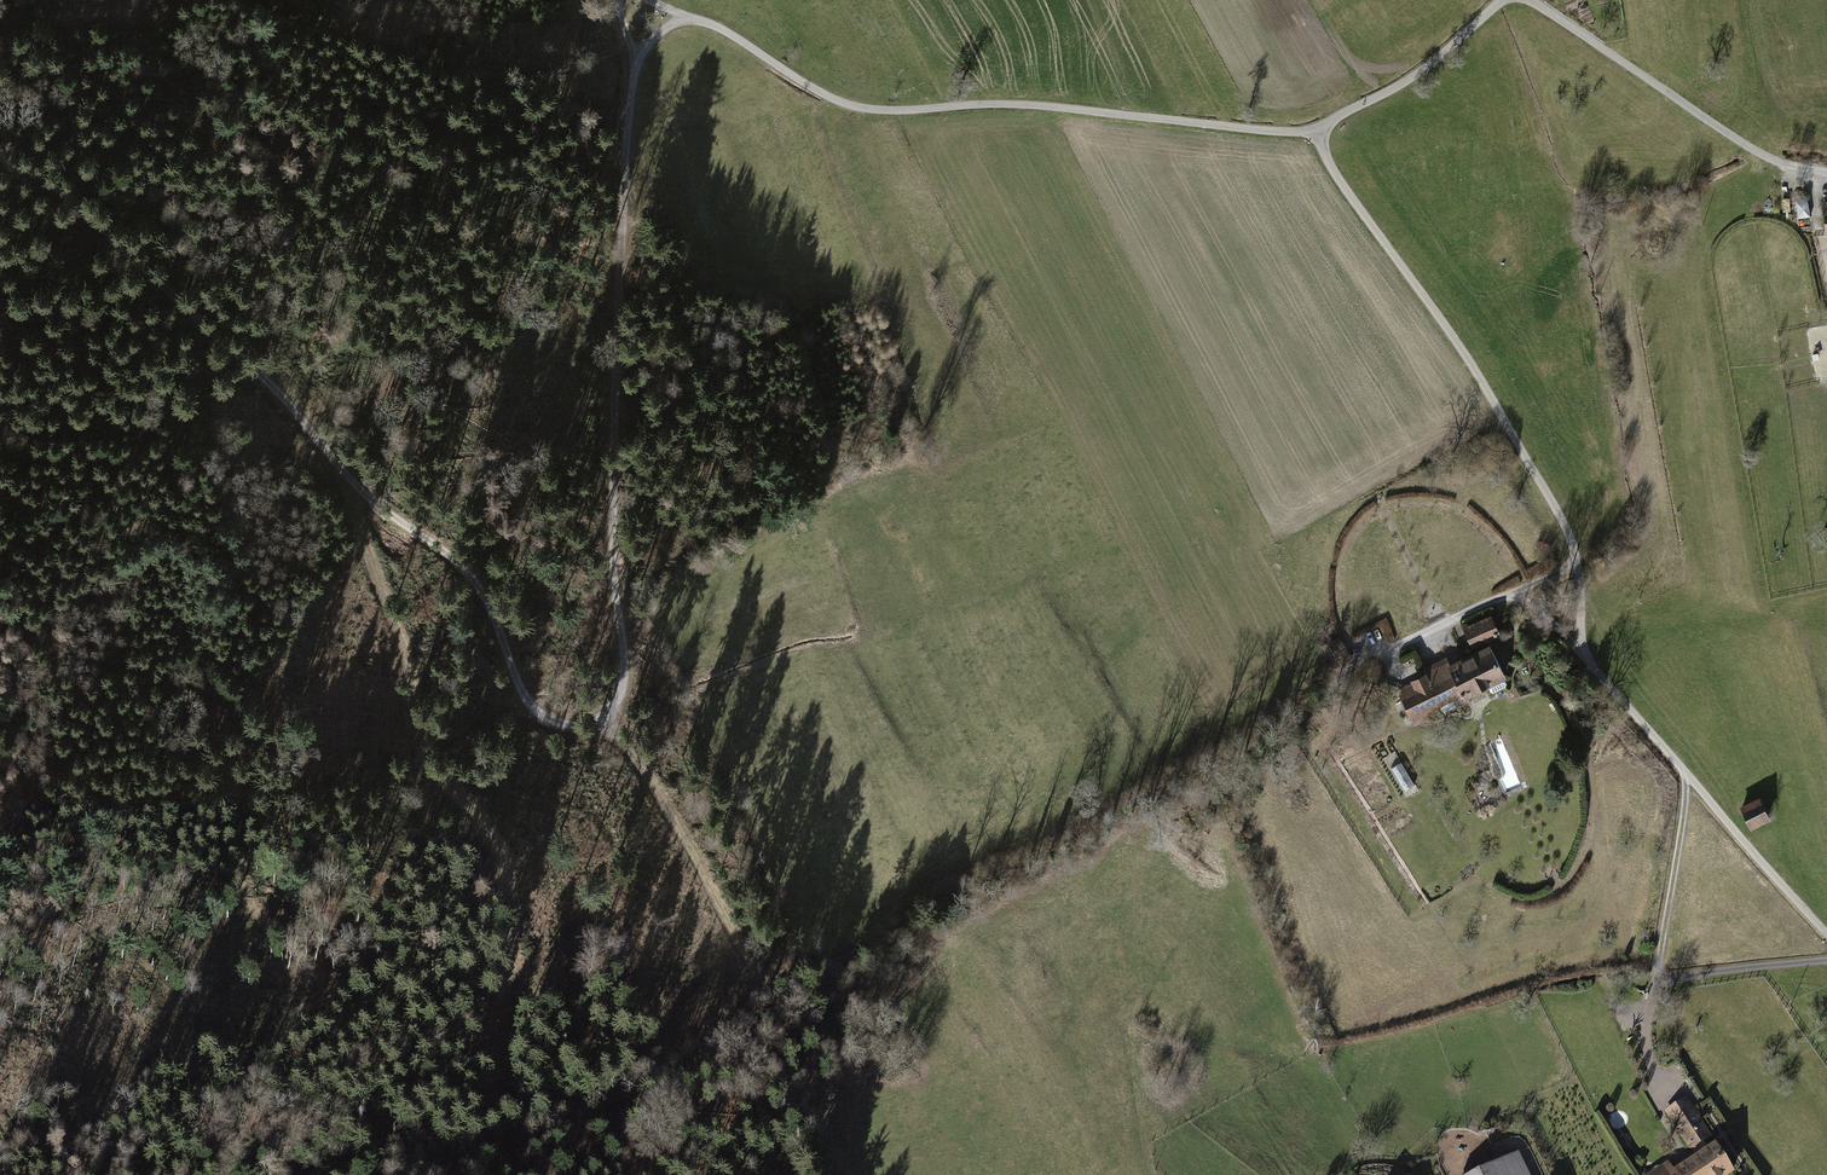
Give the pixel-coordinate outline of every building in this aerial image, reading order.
[(1798,216),(1811,215),(1810,199),(1797,200),(1798,216)] [(1491,614),(1462,627),(1472,649),(1501,636),(1491,614)] [(1411,682),(1397,690),(1415,725),(1424,721),(1426,724),(1470,701),(1469,698),(1508,678),(1490,643),(1450,663),(1447,657),(1423,669),(1425,673),(1410,681),(1411,682)] [(1401,762),(1391,768),(1405,790),(1415,784),(1401,762)] [(1760,797),(1740,807),(1752,830),(1771,820),(1760,797)] [(1687,1095),(1665,1110),(1690,1150),(1695,1146),(1704,1141),(1713,1135),(1687,1095)] [(1644,1174),(1645,1174),(1729,1174),(1736,1170),(1716,1140),(1707,1146),(1699,1152),(1675,1168),(1669,1158),(1644,1174)] [(1704,1141),(1695,1146),(1699,1152),(1707,1146),(1704,1141)] [(1465,1174),(1531,1174),(1519,1150),(1465,1174)]
